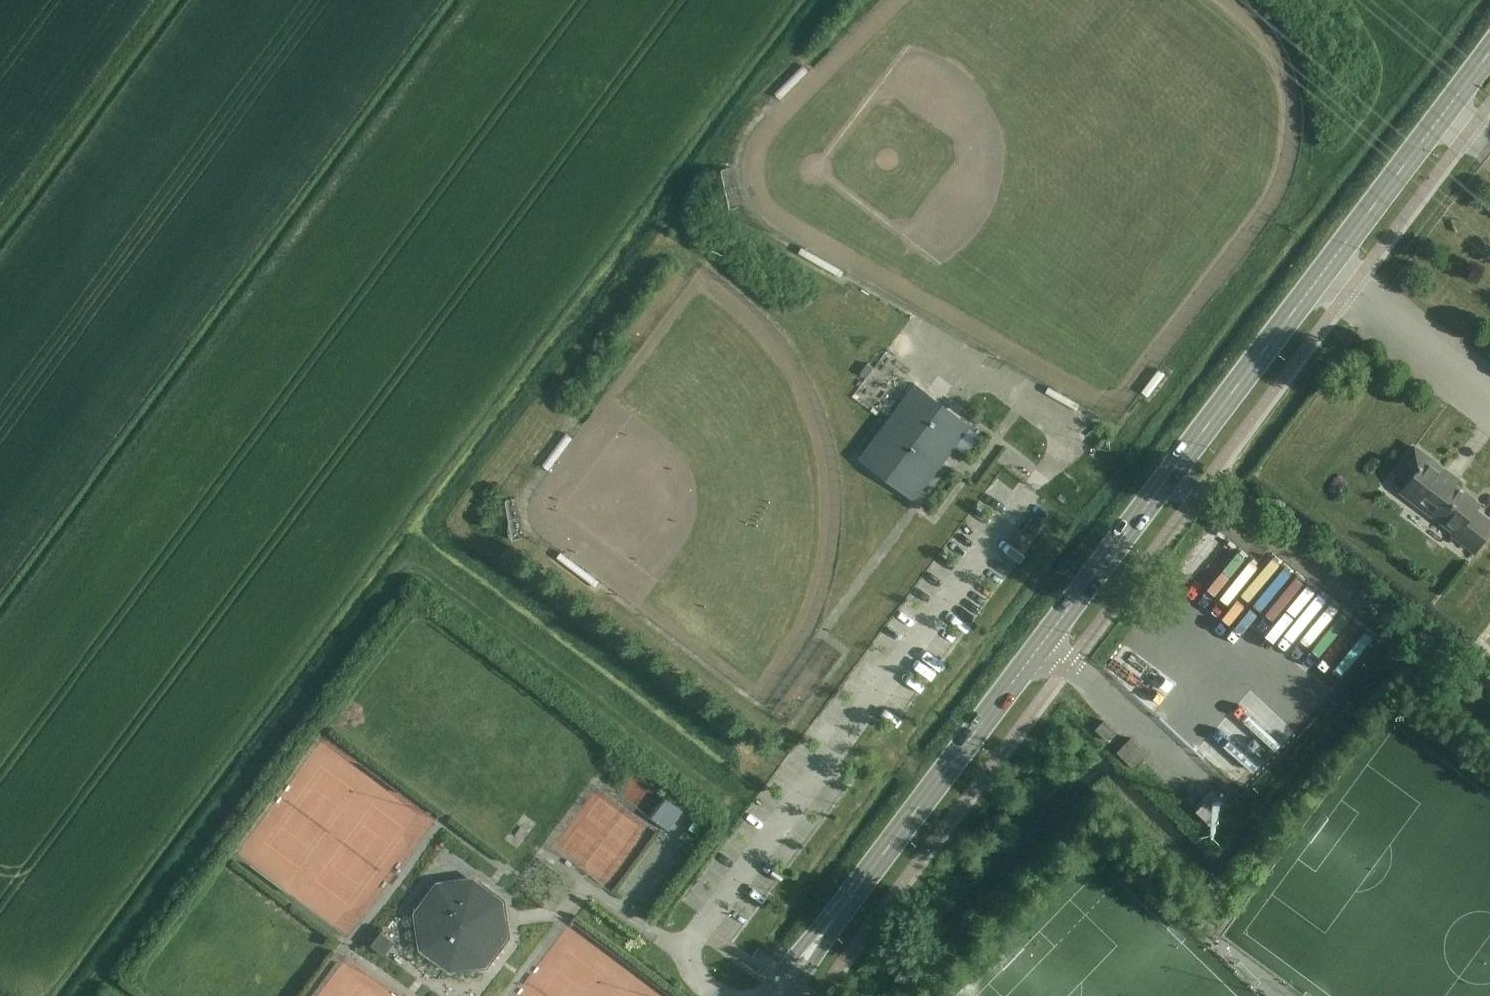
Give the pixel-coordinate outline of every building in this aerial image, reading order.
[(915,500),(971,425),(915,384),(859,458),(915,500)] [(1489,534),(1489,516),(1479,508),(1482,504),(1453,483),(1456,479),(1416,448),(1400,468),(1413,477),(1403,490),(1479,548),(1489,534)] [(1107,740),(1115,731),(1104,720),(1095,728),(1107,740)] [(1117,752),(1133,768),(1147,753),(1131,737),(1117,752)] [(669,830),(682,811),(683,810),(666,798),(652,818),(669,830)] [(1210,824),(1218,816),(1204,802),(1196,811),(1210,824)] [(439,886),(418,914),(424,948),(451,968),(485,963),(506,936),(501,901),(473,881),(439,886)] [(372,942),(385,952),(396,937),(382,927),(372,942)]
